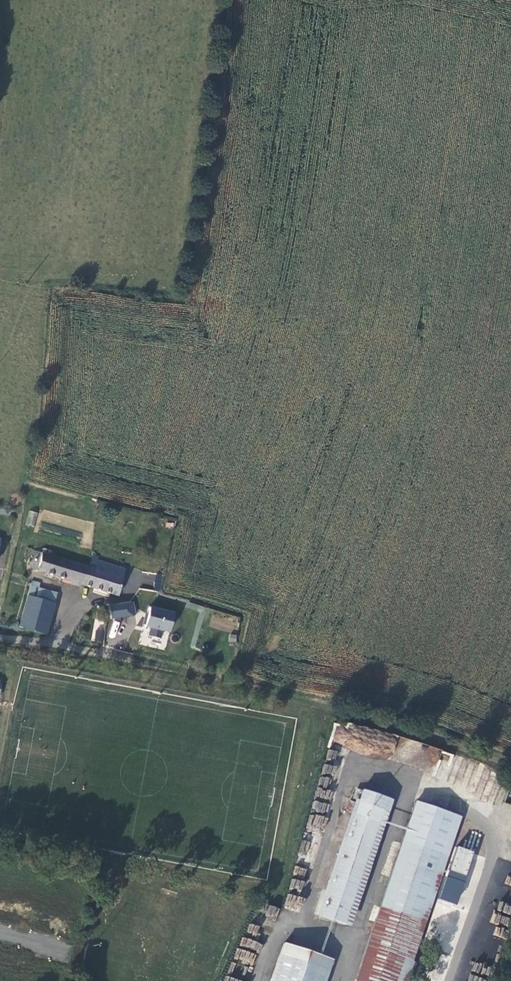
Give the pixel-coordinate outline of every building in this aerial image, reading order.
[(30,568),(81,585),(86,568),(35,552),(30,568)] [(93,571),(86,568),(81,585),(117,597),(126,571),(96,562),(93,571)] [(57,595),(30,586),(17,627),(43,636),(57,595)] [(132,603),(125,604),(108,608),(111,622),(135,617),(132,603)] [(174,614),(149,609),(144,629),(169,634),(174,614)] [(210,628),(232,630),(233,620),(211,618),(210,628)] [(102,644),(105,632),(98,630),(95,643),(102,644)] [(337,722),(332,746),(394,758),(398,734),(337,722)] [(328,749),(325,759),(335,762),(338,751),(328,749)] [(434,779),(440,780),(442,767),(449,768),(452,754),(440,751),(434,779)] [(322,772),(331,774),(333,765),(324,763),(322,772)] [(318,786),(328,787),(329,777),(320,776),(318,786)] [(384,824),(393,799),(363,789),(354,814),(378,822),(384,824)] [(326,812),(327,802),(313,801),(312,810),(326,812)] [(413,965),(410,964),(459,819),(415,804),(355,980),(407,980),(413,965)] [(323,827),(324,816),(309,814),(308,825),(323,827)] [(342,921),(378,822),(354,814),(319,913),(342,921)] [(295,865),(292,874),(304,878),(306,869),(295,865)] [(289,888),(300,892),(304,882),(293,877),(289,888)] [(284,908),(301,911),(303,897),(287,894),(284,908)] [(268,905),(266,916),(277,918),(279,907),(268,905)] [(257,935),(259,925),(249,923),(247,933),(257,935)] [(273,980),(326,980),(328,974),(324,972),(329,960),(285,945),(273,980)] [(253,964),(256,953),(238,949),(236,960),(253,964)]
